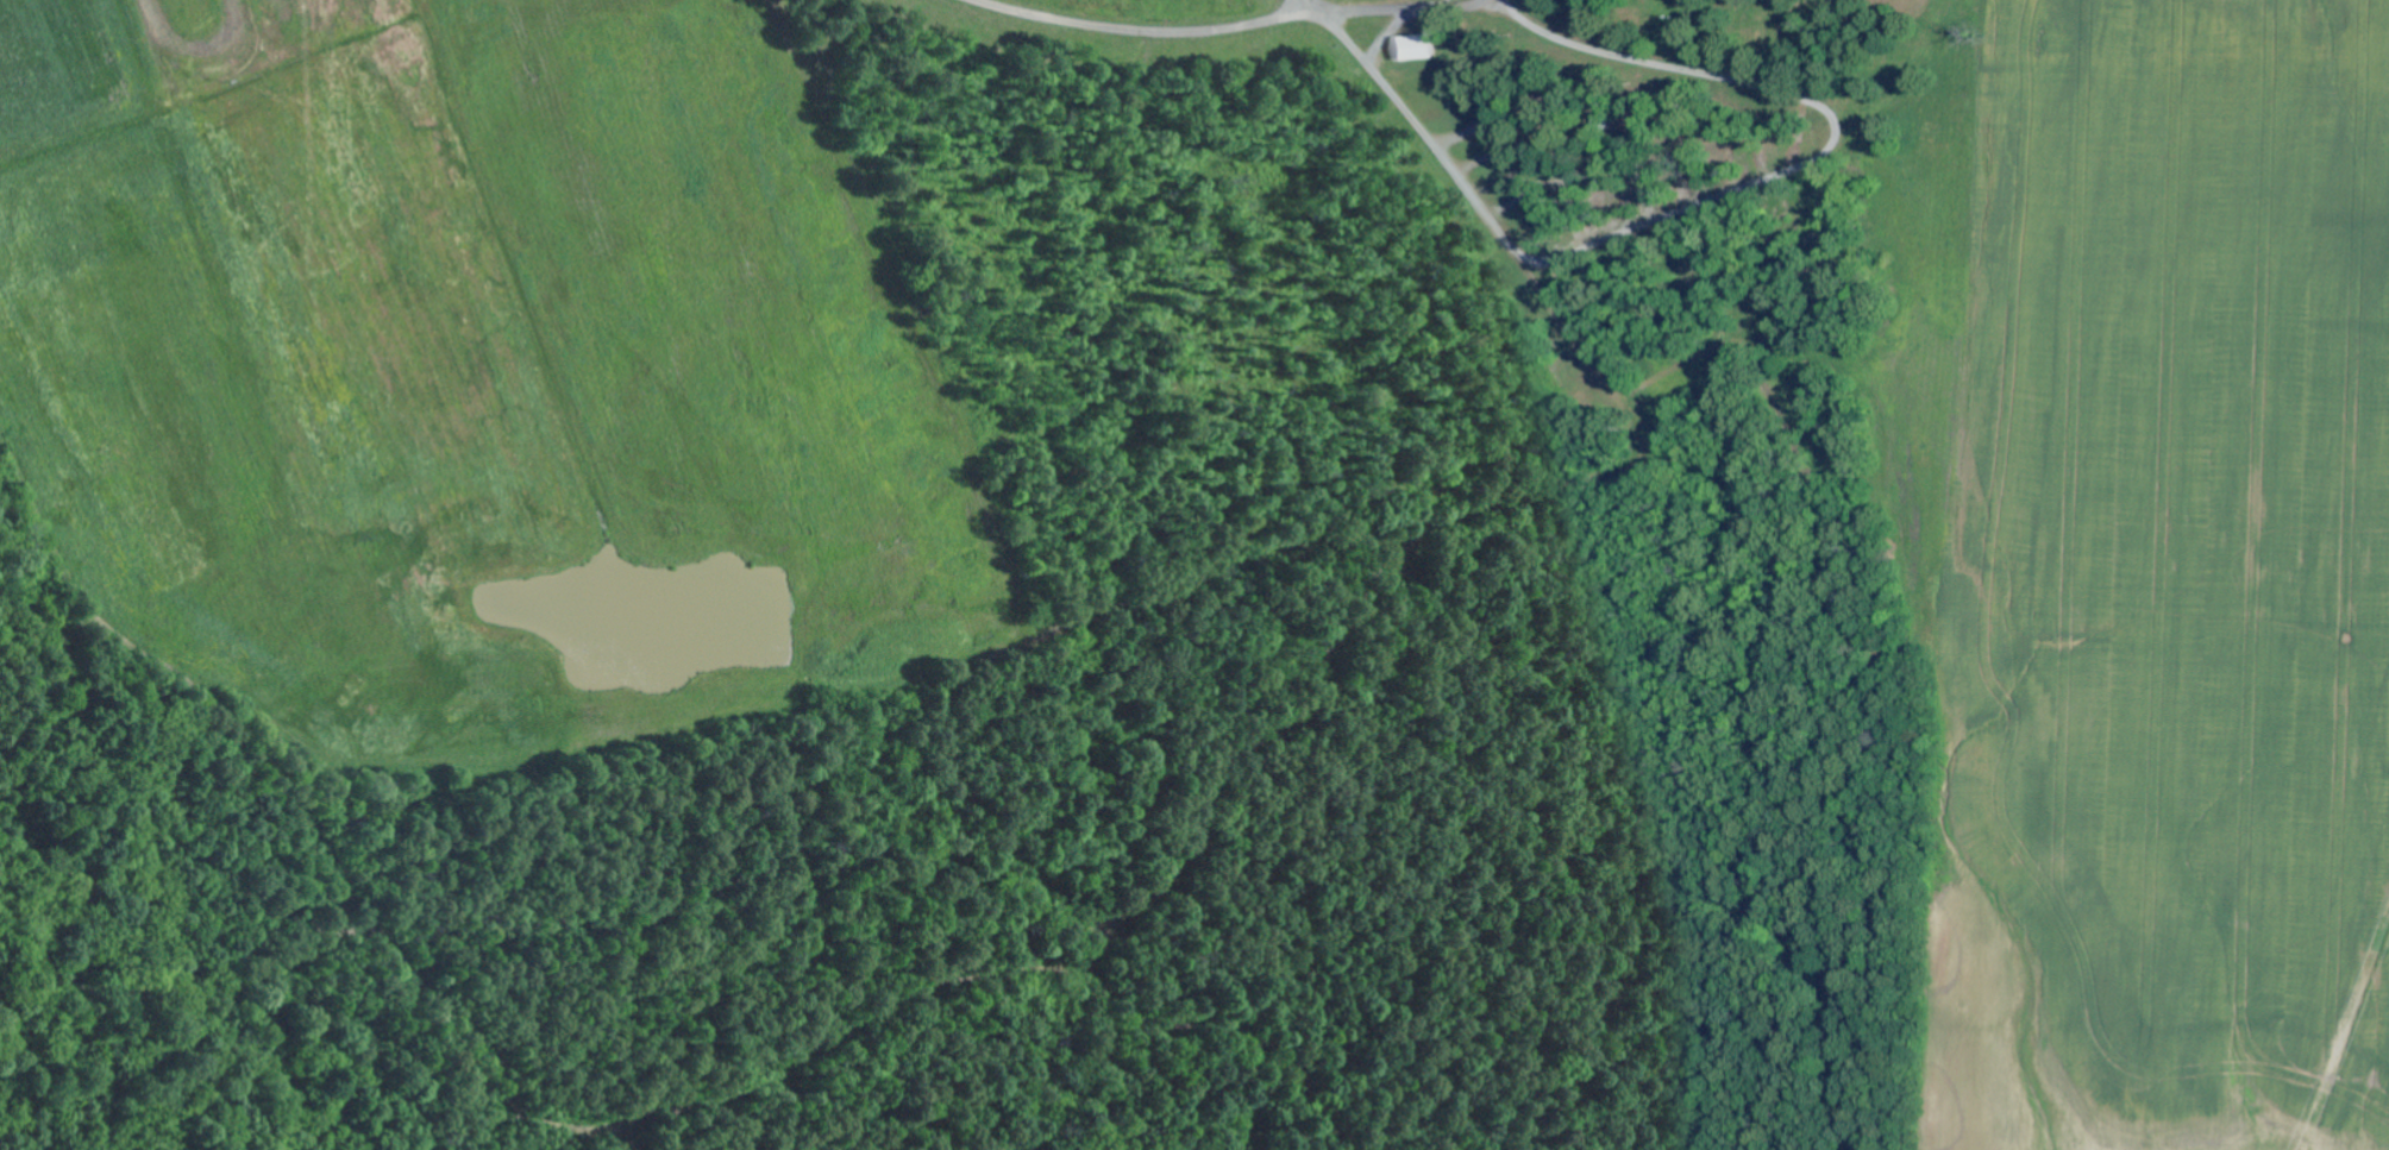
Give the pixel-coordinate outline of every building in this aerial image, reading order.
[(1439,59),(1439,34),(1401,35),(1401,60),(1439,59)]
